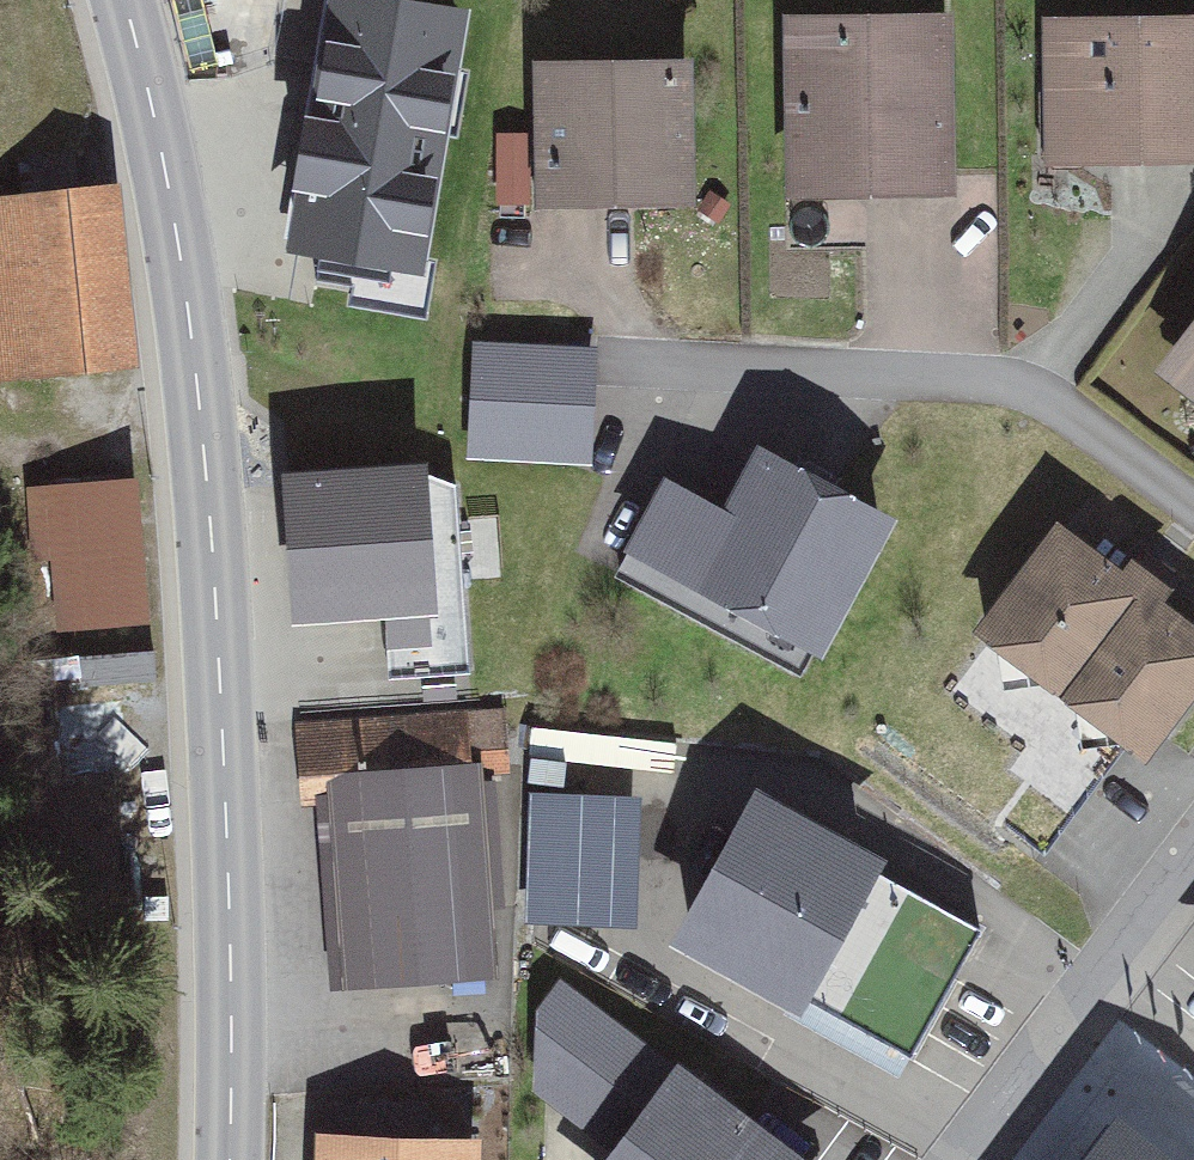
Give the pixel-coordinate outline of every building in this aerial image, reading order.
[(467,11),(394,0),(315,0),(271,305),(421,327),(467,11)] [(950,0),(923,0),(783,4),(789,186),(956,181),(950,0)] [(1042,7),(1043,150),(1193,148),(1193,6),(1042,7)] [(684,63),(514,66),(516,218),(686,215),(684,63)] [(0,206),(0,373),(122,366),(113,200),(0,206)] [(1152,355),(1193,387),(1193,301),(1152,355)] [(821,649),(897,504),(754,429),(720,493),(662,462),(619,544),(821,649)] [(427,448),(284,459),(295,610),(438,599),(427,448)] [(133,471),(21,482),(28,554),(49,552),(56,625),(148,616),(133,471)] [(970,623),(1061,690),(1160,555),(1146,545),(1140,554),(1128,546),(1121,555),(1055,507),(970,623)] [(1160,555),(1061,690),(1147,750),(1193,684),(1193,611),(1165,591),(1176,576),(1168,570),(1173,564),(1160,555)] [(61,777),(134,772),(129,695),(56,699),(61,777)] [(494,723),(289,731),(292,815),(309,815),(315,988),(476,983),(469,789),(496,788),(494,723)] [(875,862),(886,840),(751,770),(667,929),(790,993),(802,999),(875,862)] [(654,789),(531,784),(526,919),(649,923),(654,789)] [(982,919),(875,862),(802,999),(790,993),(782,1008),(901,1071),(982,919)] [(560,973),(540,1000),(532,1088),(605,1145),(672,1059),(560,973)] [(677,1050),(672,1059),(605,1145),(594,1159),(826,1159),(677,1050)] [(302,1137),(301,1159),(459,1159),(460,1141),(302,1137)]
